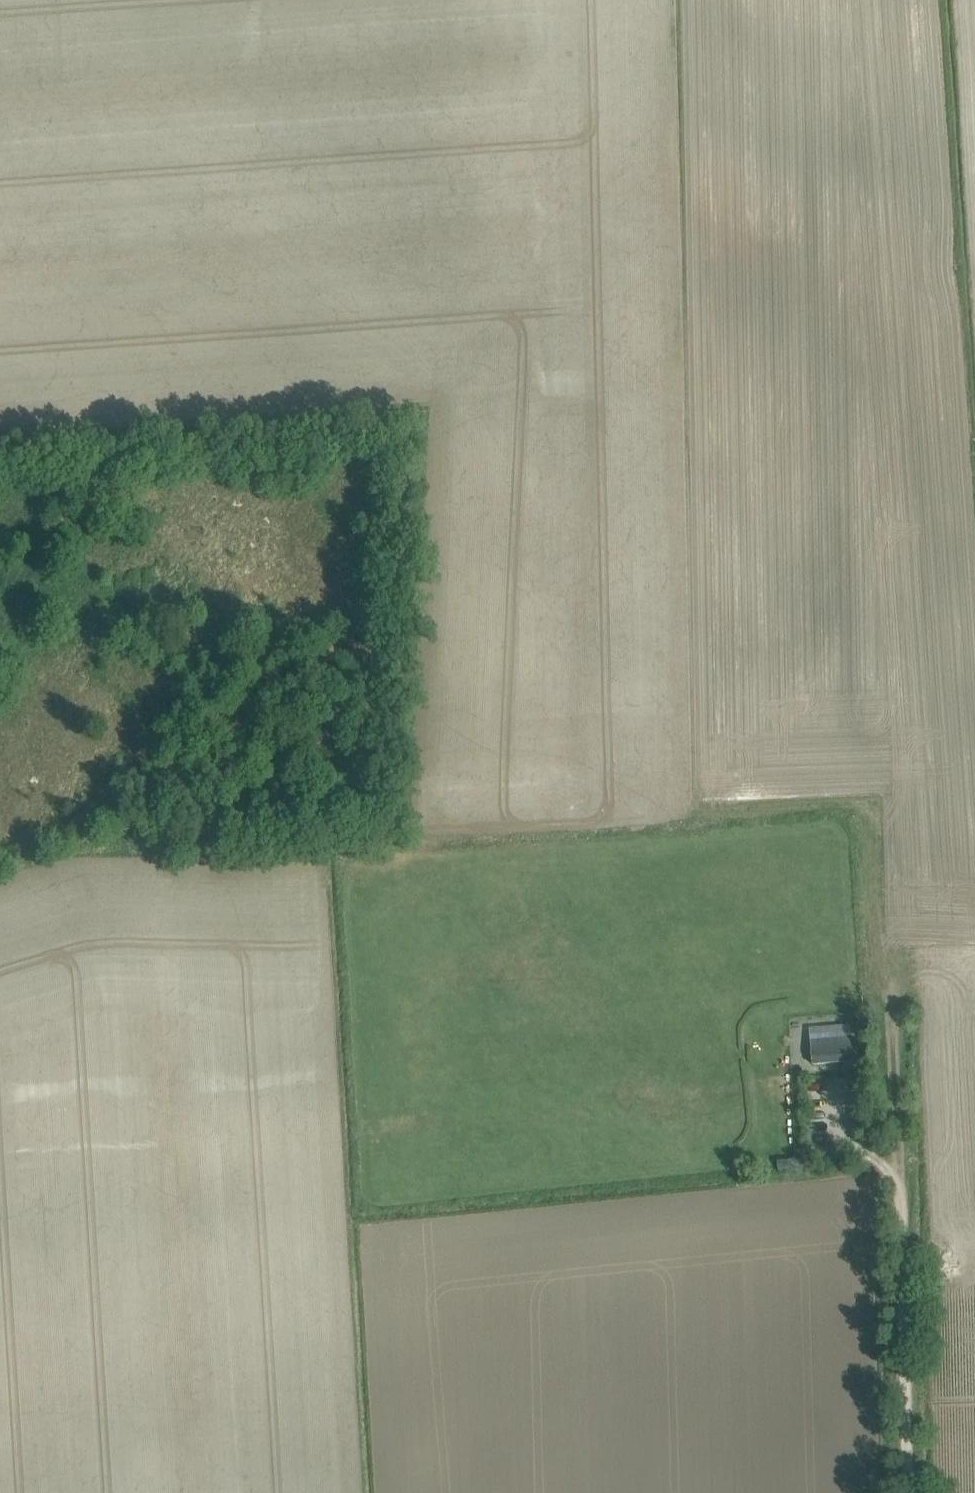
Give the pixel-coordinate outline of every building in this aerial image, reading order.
[(849,1038),(829,1040),(811,1042),(813,1062),(851,1058),(849,1038)]
